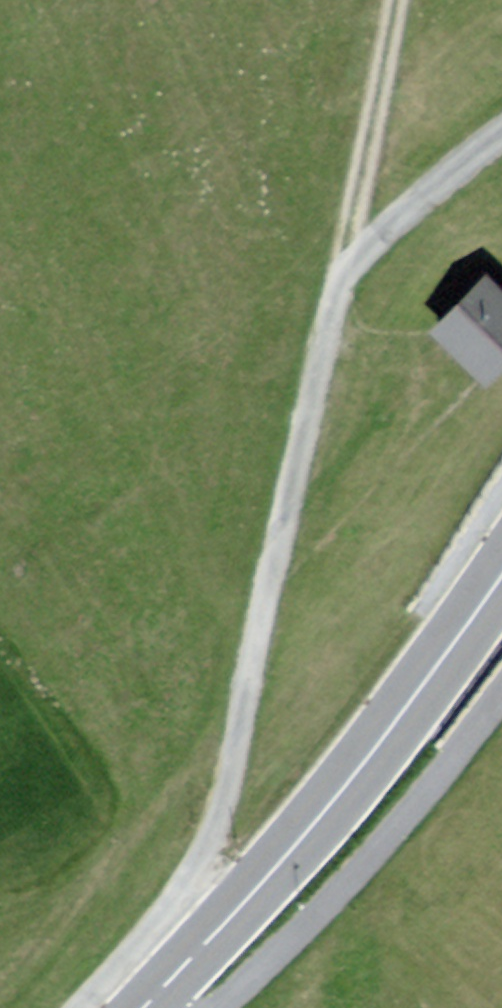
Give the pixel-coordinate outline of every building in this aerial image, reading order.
[(484,379),(501,361),(501,300),(485,284),(437,333),(459,354),(484,379)]
